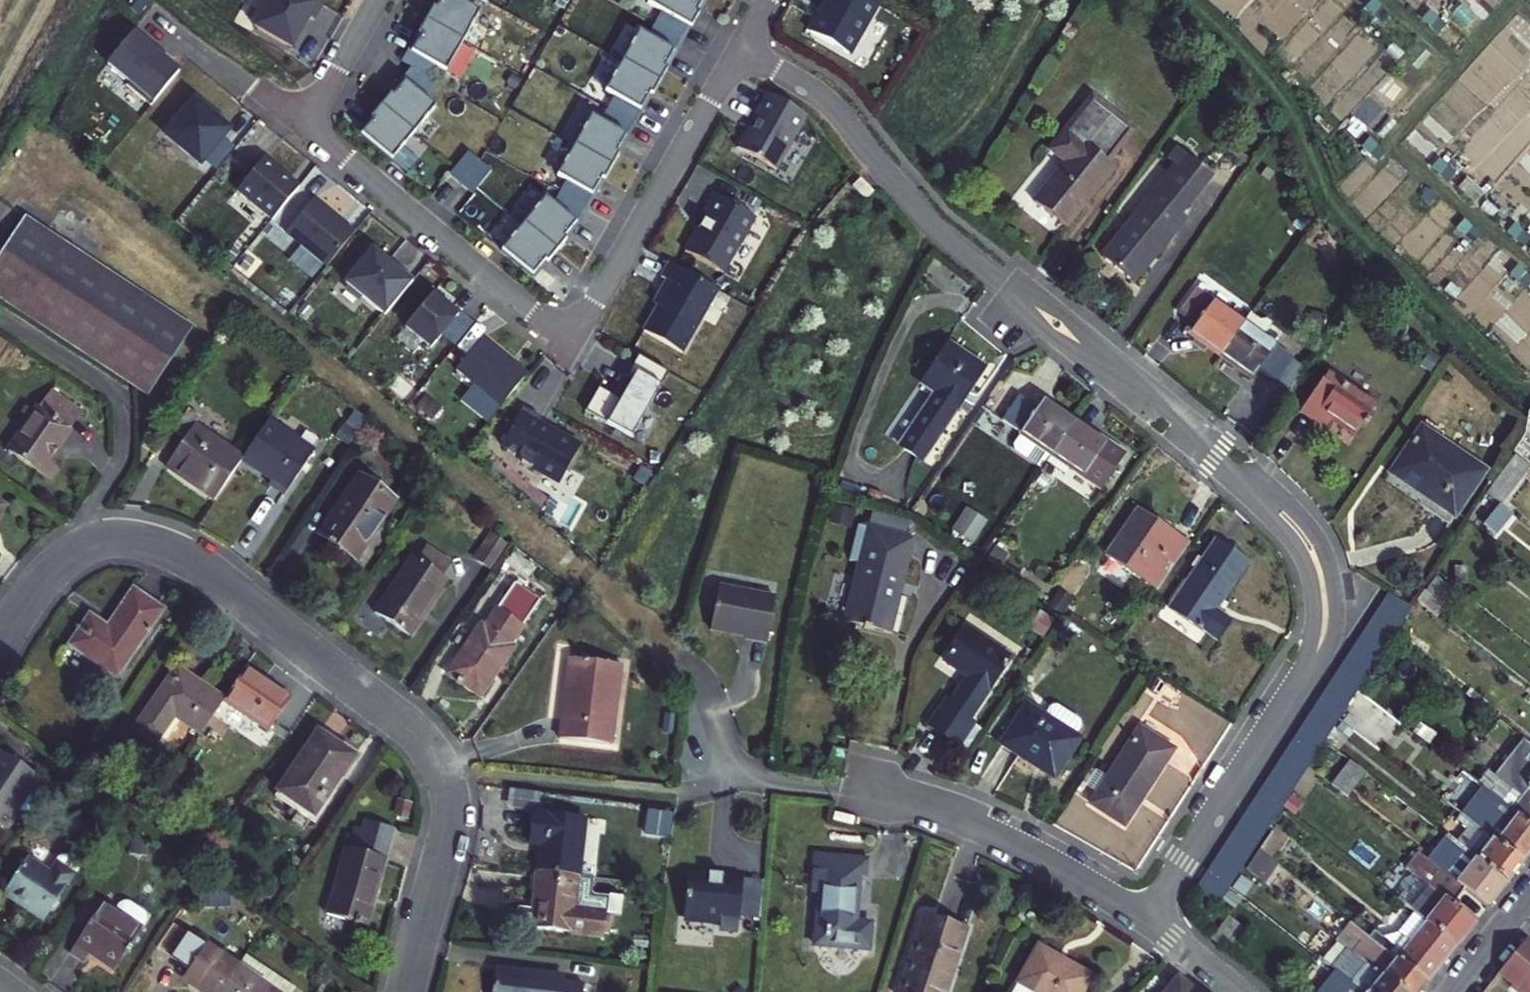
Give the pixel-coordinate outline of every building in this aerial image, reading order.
[(321,3),(316,0),(267,0),(253,25),(290,46),(308,15),(312,18),(321,3)] [(423,19),(461,41),(479,11),(469,6),(460,0),(437,0),(433,7),(431,6),(423,19)] [(688,23),(691,24),(699,10),(697,9),(702,0),(648,0),(662,8),(688,23)] [(875,0),(825,0),(808,31),(847,54),(877,1),(875,0)] [(1376,0),(1371,0),(1365,7),(1381,21),(1389,12),(1376,0)] [(681,35),(688,23),(662,8),(654,20),(681,35)] [(1445,24),(1430,10),(1422,18),(1438,32),(1445,24)] [(418,34),(408,51),(434,66),(444,71),(461,41),(423,19),(415,33),(418,34)] [(654,20),(647,33),(674,48),(681,35),(654,20)] [(664,65),(674,48),(647,33),(639,28),(621,58),(659,80),(667,67),(664,65)] [(156,53),(132,33),(107,64),(129,82),(126,86),(150,106),(178,72),(156,53)] [(408,51),(401,63),(410,69),(427,78),(434,66),(408,51)] [(604,89),(614,94),(641,109),(650,93),(652,93),(659,80),(621,58),(604,89)] [(410,69),(401,80),(425,100),(438,84),(427,78),(410,69)] [(386,94),(377,105),(411,134),(433,107),(425,100),(401,80),(388,95),(386,94)] [(805,115),(765,92),(751,117),(756,120),(751,129),(747,130),(737,148),(774,169),(805,115)] [(614,94),(607,107),(633,122),(641,109),(614,94)] [(166,133),(200,162),(229,128),(195,99),(166,133)] [(369,119),(359,132),(391,158),(402,145),(411,134),(377,105),(367,117),(369,119)] [(1122,131),(1091,106),(1050,157),(1061,166),(1033,200),(1062,224),(1106,171),(1096,163),(1122,131)] [(607,107),(599,121),(626,136),(633,122),(607,107)] [(590,116),(573,145),(612,167),(619,154),(616,152),(626,136),(599,121),(590,116)] [(1378,160),(1385,151),(1369,137),(1362,146),(1378,160)] [(418,158),(402,145),(391,158),(407,171),(418,158)] [(556,175),(565,180),(592,195),(601,178),(604,180),(612,167),(573,145),(556,175)] [(449,174),(461,184),(480,161),(468,151),(449,174)] [(1178,164),(1198,180),(1207,169),(1187,153),(1178,164)] [(236,190),(271,220),(299,187),(263,157),(236,190)] [(1455,172),(1439,158),(1432,167),(1448,181),(1455,172)] [(480,161),(461,184),(473,194),(492,170),(480,161)] [(1198,180),(1178,164),(1103,257),(1130,278),(1182,214),(1175,208),(1198,180)] [(852,186),(866,199),(874,191),(860,178),(852,186)] [(565,180),(558,193),(585,208),(592,195),(565,180)] [(1205,186),(1198,180),(1175,208),(1182,214),(1205,186)] [(551,204),(574,222),(585,208),(558,193),(551,204)] [(704,218),(685,252),(724,274),(756,217),(715,194),(702,217),(704,218)] [(563,236),(574,222),(551,204),(542,196),(521,221),(556,249),(565,237),(563,236)] [(285,232),(326,266),(354,232),(313,198),(285,232)] [(24,214),(0,251),(0,297),(121,377),(147,394),(193,325),(24,214)] [(1480,233),(1464,219),(1457,228),(1473,242),(1480,233)] [(521,221),(500,247),(533,274),(544,260),(546,261),(556,249),(521,221)] [(1507,232),(1523,245),(1529,237),(1529,236),(1515,223),(1507,232)] [(385,315),(414,280),(401,270),(399,272),(372,249),(345,282),(385,315)] [(666,280),(671,284),(658,307),(644,331),(682,353),(718,290),(670,263),(661,278),(666,280)] [(1518,265),(1511,274),(1526,287),(1529,283),(1529,275),(1518,265)] [(666,280),(653,304),(658,307),(671,284),(666,280)] [(1196,326),(1216,297),(1198,284),(1177,313),(1196,326)] [(405,327),(431,348),(442,335),(458,315),(433,294),(405,327)] [(1246,317),(1216,297),(1196,326),(1191,333),(1221,353),(1246,317)] [(1246,317),(1267,331),(1278,315),(1272,311),(1264,314),(1254,307),(1246,317)] [(461,312),(458,315),(442,335),(455,346),(474,323),(461,312)] [(1267,331),(1246,317),(1221,353),(1251,374),(1255,367),(1276,338),(1267,331)] [(456,370),(500,407),(528,374),(483,337),(456,370)] [(1292,349),(1276,338),(1255,367),(1271,378),(1292,349)] [(903,444),(923,459),(986,370),(954,347),(923,390),(935,398),(903,444)] [(636,370),(661,384),(668,372),(637,355),(626,375),(631,378),(636,370)] [(630,437),(661,384),(636,370),(631,378),(619,399),(605,423),(630,437)] [(1376,406),(1327,371),(1302,408),(1317,418),(1322,411),(1356,434),(1376,406)] [(605,423),(619,399),(598,387),(584,411),(605,423)] [(82,412),(50,389),(7,448),(49,478),(57,467),(47,460),(82,412)] [(1020,432),(1037,407),(1019,395),(1002,421),(1020,432)] [(1037,407),(1020,432),(1052,453),(1074,420),(1042,399),(1037,407)] [(524,407),(501,446),(520,457),(521,462),(559,484),(582,444),(540,419),(541,417),(524,407)] [(173,431),(184,439),(194,424),(200,416),(189,408),(173,431)] [(270,418),(244,457),(277,479),(273,485),(286,493),(316,448),(270,418)] [(1084,474),(1106,441),(1074,420),(1052,453),(1084,474)] [(244,457),(194,424),(184,439),(165,467),(216,500),(244,457)] [(1481,470),(1423,429),(1392,474),(1450,514),(1481,470)] [(1040,468),(1052,453),(1020,432),(1013,444),(1014,449),(1040,468)] [(1124,453),(1106,441),(1084,474),(1102,486),(1124,453)] [(1505,503),(1529,471),(1529,465),(1518,456),(1490,491),(1504,502),(1505,503)] [(395,499),(359,474),(318,532),(353,557),(395,499)] [(8,504),(0,499),(0,517),(8,504)] [(1505,503),(1504,502),(1488,522),(1500,532),(1516,512),(1505,503)] [(854,510),(833,505),(828,521),(850,527),(854,510)] [(1136,507),(1133,512),(1160,531),(1164,526),(1136,507)] [(967,508),(952,530),(971,542),(986,521),(967,508)] [(1108,547),(1160,584),(1188,543),(1164,526),(1160,531),(1133,512),(1108,547)] [(867,528),(843,620),(886,631),(894,633),(904,596),(896,594),(910,539),(867,528)] [(475,559),(489,569),(506,545),(492,535),(475,559)] [(1219,538),(1171,608),(1217,639),(1231,618),(1218,609),(1252,561),(1219,538)] [(430,551),(423,562),(439,572),(446,562),(430,551)] [(439,572),(423,562),(414,556),(376,614),(408,635),(446,577),(439,572)] [(496,608),(522,625),(537,601),(511,584),(496,608)] [(113,674),(161,607),(132,586),(106,623),(93,614),(71,644),(113,674)] [(720,586),(711,629),(733,633),(736,632),(747,634),(747,639),(767,642),(776,597),(720,586)] [(1388,594),(1377,610),(1400,625),(1411,609),(1388,594)] [(1440,599),(1432,609),(1453,625),(1460,615),(1440,599)] [(508,645),(522,625),(496,608),(482,628),(479,626),(447,675),(479,696),(512,647),(508,645)] [(1377,610),(1369,624),(1392,639),(1400,625),(1377,610)] [(930,723),(956,740),(1010,656),(972,631),(950,664),(970,677),(955,700),(947,696),(930,723)] [(623,666),(571,660),(562,739),(614,745),(623,666)] [(203,732),(224,701),(225,700),(176,666),(136,723),(162,740),(179,716),(203,732)] [(288,693),(249,666),(225,700),(224,701),(264,728),(288,693)] [(1335,676),(1326,688),(1349,703),(1358,691),(1335,676)] [(1326,688),(1319,700),(1342,715),(1349,703),(1326,688)] [(1342,715),(1319,700),(1311,712),(1334,727),(1342,715)] [(1027,704),(1002,743),(1056,776),(1081,737),(1027,704)] [(1311,712),(1303,725),(1326,740),(1334,727),(1311,712)] [(1303,725),(1294,737),(1317,752),(1326,740),(1303,725)] [(1137,731),(1092,802),(1126,823),(1171,752),(1137,731)] [(352,756),(317,732),(276,791),(312,815),(352,756)] [(1294,737),(1286,750),(1309,765),(1317,752),(1294,737)] [(1527,787),(1529,783),(1529,744),(1523,738),(1494,775),(1520,796),(1527,787)] [(1309,765),(1286,750),(1278,762),(1301,777),(1309,765)] [(4,828),(37,776),(0,752),(0,825),(4,828)] [(1278,762),(1270,774),(1293,789),(1301,777),(1278,762)] [(1347,766),(1332,785),(1346,796),(1361,777),(1347,766)] [(1270,774),(1262,788),(1284,802),(1293,789),(1270,774)] [(1494,839),(1495,840),(1516,814),(1510,809),(1482,786),(1460,814),(1494,839)] [(1527,787),(1520,796),(1510,809),(1516,814),(1529,825),(1529,790),(1527,787)] [(1262,788),(1253,801),(1276,815),(1284,802),(1262,788)] [(509,808),(538,811),(540,792),(511,790),(509,808)] [(412,803),(397,799),(393,816),(408,820),(412,803)] [(1253,801),(1245,813),(1268,828),(1276,815),(1253,801)] [(672,814),(649,811),(646,834),(668,837),(672,814)] [(1245,813),(1237,825),(1260,840),(1268,828),(1245,813)] [(1477,859),(1494,839),(1460,814),(1456,820),(1466,828),(1454,842),(1475,858),(1477,859)] [(1495,840),(1521,861),(1529,851),(1529,825),(1516,814),(1495,840)] [(586,823),(531,816),(528,845),(540,847),(537,871),(579,876),(586,823)] [(355,848),(384,856),(392,826),(363,818),(355,848)] [(1237,825),(1229,837),(1252,852),(1260,840),(1237,825)] [(1273,833),(1259,851),(1274,862),(1287,845),(1273,833)] [(1456,882),(1475,858),(1454,842),(1446,835),(1427,860),(1456,882)] [(1229,837),(1220,850),(1243,865),(1252,852),(1229,837)] [(1495,840),(1494,839),(1477,859),(1505,881),(1514,871),(1521,861),(1495,840)] [(130,853),(148,855),(149,841),(132,840),(130,853)] [(366,926),(384,856),(355,848),(346,846),(327,916),(366,926)] [(1243,865),(1220,850),(1212,863),(1235,878),(1243,865)] [(1274,862),(1259,851),(1246,868),(1261,880),(1274,862)] [(819,892),(813,946),(866,951),(869,924),(853,923),(857,876),(864,877),(866,859),(814,854),(811,892),(819,892)] [(1444,898),(1451,903),(1463,888),(1456,882),(1427,860),(1421,855),(1409,870),(1418,877),(1444,898)] [(58,862),(74,873),(78,869),(77,863),(67,856),(61,857),(58,862)] [(1477,859),(1475,858),(1456,882),(1463,888),(1486,906),(1496,894),(1505,881),(1477,859)] [(41,921),(74,873),(58,862),(49,874),(29,860),(4,896),(41,921)] [(1235,878),(1212,863),(1204,875),(1227,890),(1235,878)] [(594,878),(579,876),(537,871),(529,928),(605,937),(610,898),(595,896),(592,892),(594,878)] [(710,877),(689,874),(685,918),(694,919),(697,923),(712,924),(716,921),(722,921),(721,928),(725,931),(735,932),(739,929),(740,918),(744,880),(723,878),(724,875),(710,874),(710,877)] [(1219,902),(1227,890),(1204,875),(1196,887),(1219,902)] [(1425,922),(1444,898),(1418,877),(1399,902),(1415,915),(1425,922)] [(744,880),(740,918),(760,920),(764,882),(744,880)] [(196,908),(230,907),(229,892),(196,893),(196,908)] [(71,921),(84,929),(102,902),(90,894),(71,921)] [(1451,903),(1444,898),(1425,922),(1455,945),(1465,932),(1474,921),(1451,903)] [(114,911),(141,929),(145,921),(146,916),(144,911),(129,901),(124,902),(119,904),(114,911)] [(112,972),(141,929),(114,911),(102,902),(84,929),(67,953),(82,963),(87,955),(112,972)] [(1370,939),(1395,959),(1425,922),(1415,915),(1399,936),(1383,940),(1375,934),(1370,939)] [(927,916),(901,991),(945,991),(967,929),(927,916)] [(1228,916),(1210,938),(1221,947),(1239,925),(1228,916)] [(1455,945),(1425,922),(1395,959),(1425,983),(1440,963),(1455,945)] [(1351,952),(1381,976),(1395,959),(1370,939),(1349,923),(1345,928),(1361,940),(1351,952)] [(1336,940),(1338,941),(1351,952),(1361,940),(1345,928),(1336,940)] [(171,956),(190,968),(206,944),(187,932),(171,956)] [(1523,939),(1497,973),(1511,984),(1509,986),(1516,991),(1529,991),(1529,945),(1523,939)] [(1381,976),(1351,952),(1338,941),(1323,960),(1335,970),(1363,991),(1367,991),(1381,976)] [(206,944),(190,968),(182,979),(202,991),(218,991),(237,964),(206,944)] [(1036,991),(1085,991),(1093,977),(1037,945),(1016,980),(1036,991)] [(237,964),(271,986),(280,991),(293,991),(295,989),(243,955),(237,964)] [(1395,959),(1381,976),(1401,991),(1417,991),(1419,990),(1425,983),(1395,959)] [(271,986),(237,964),(218,991),(267,991),(271,986)] [(564,981),(564,978),(495,969),(493,991),(562,991),(564,981)] [(1335,970),(1317,991),(1363,991),(1335,970)] [(1171,983),(1182,991),(1188,991),(1192,987),(1177,975),(1171,983)] [(1381,976),(1367,991),(1401,991),(1381,976)] [(1016,980),(1009,991),(1036,991),(1016,980)] [(562,991),(583,991),(584,984),(564,981),(562,991)] [(1171,983),(1164,991),(1182,991),(1171,983)]
